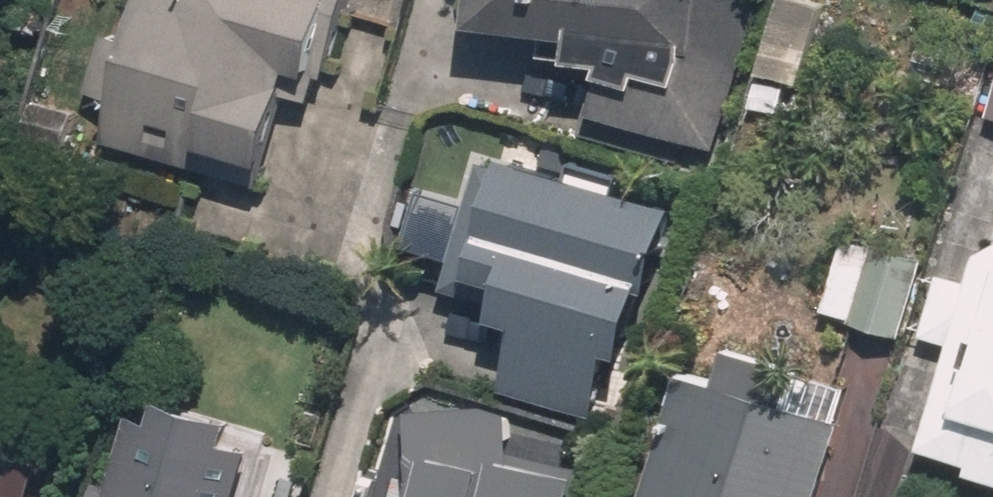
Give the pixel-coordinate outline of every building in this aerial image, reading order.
[(123,136),(280,182),(313,71),(341,79),(359,18),(392,28),(400,0),(163,0),(123,136)] [(501,27),(592,34),(590,65),(614,67),(610,112),(715,135),(756,0),(503,0),(501,27)] [(824,0),(804,0),(780,59),(808,70),(836,5),(824,0)] [(512,170),(488,162),(444,293),(475,303),(485,274),(521,287),(510,322),(526,327),(507,384),(603,415),(627,343),(651,352),(701,203),(521,143),(512,170)] [(918,246),(847,231),(830,313),(900,328),(918,246)] [(947,268),(931,325),(968,335),(937,450),(992,465),(992,280),(947,268)] [(670,496),(837,496),(860,413),(704,371),(670,496)] [(411,402),(391,496),(589,496),(594,472),(535,459),(541,430),(411,402)] [(121,483),(117,496),(164,496),(121,483)]
